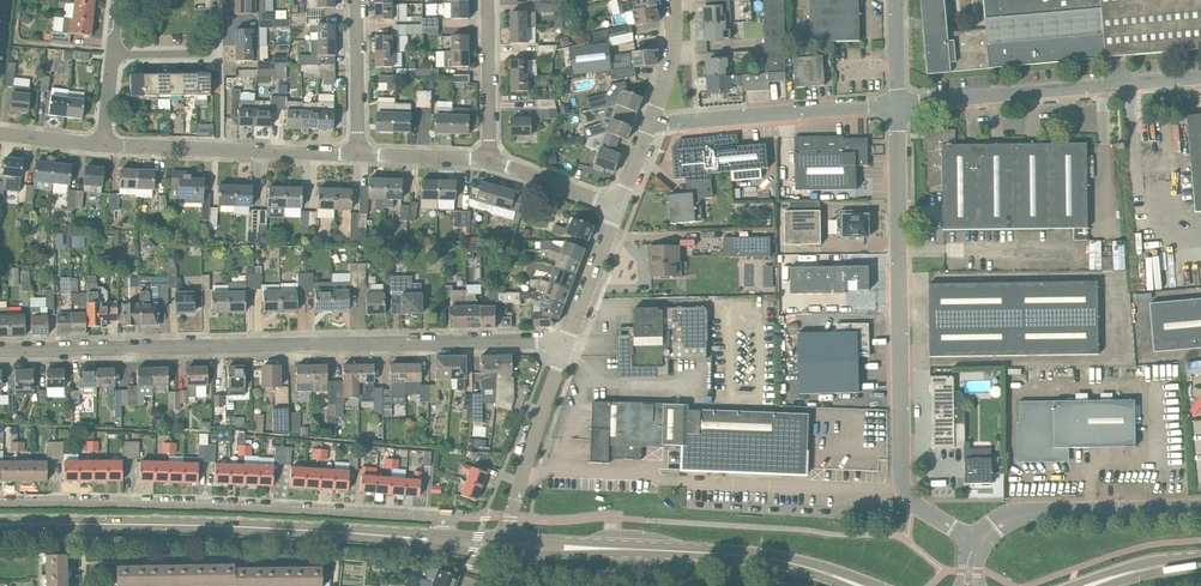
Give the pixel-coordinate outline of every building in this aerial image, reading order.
[(290,19),(275,19),(275,11),(265,11),(264,0),(234,0),(234,15),(258,15),(258,21),(290,20),(290,19)] [(306,9),(334,8),(334,0),(306,0),(306,9)] [(660,4),(660,0),(636,0),(626,3),(619,4),(621,13),(632,11),(660,4)] [(786,73),(785,0),(764,0),(765,74),(786,73)] [(860,42),(859,0),(810,0),(810,42),(860,42)] [(1200,49),(1200,0),(984,0),(987,35),(954,38),(954,49),(949,50),(944,0),(925,0),(921,0),(929,74),(990,69),(990,68),(1200,49)] [(92,21),(94,6),(73,4),(71,19),(92,21)] [(469,4),(451,4),(451,20),(469,19),(469,4)] [(535,5),(535,13),(563,13),(563,10),(563,4),(547,4),(538,5),(538,4),(537,4),(537,5),(535,5)] [(660,4),(632,11),(635,26),(660,21),(657,6),(660,5),(660,4)] [(376,21),(393,20),(399,20),(399,5),(393,5),(376,5),(376,21)] [(705,24),(726,24),(725,16),(723,17),(722,8),(704,8),(705,24)] [(511,28),(528,28),(535,28),(535,13),(511,13),(511,28)] [(28,25),(32,19),(25,14),(21,20),(28,25)] [(92,21),(71,19),(63,18),(62,33),(50,32),(50,34),(45,34),(44,41),(49,41),(49,42),(69,44),(70,35),(91,37),(92,21)] [(423,28),(439,28),(439,18),(423,19),(423,22),(423,28)] [(614,28),(607,29),(609,38),(619,36),(633,32),(631,24),(614,28)] [(726,24),(705,24),(706,40),(731,39),(730,31),(726,31),(726,24)] [(155,44),(180,44),(180,36),(186,36),(186,25),(155,25),(155,44)] [(316,41),(335,41),(335,25),(316,25),(316,26),(309,26),(309,34),(316,34),(316,41)] [(528,28),(511,28),(511,44),(528,44),(528,28)] [(235,47),(259,46),(259,30),(234,30),(235,47)] [(400,52),(400,36),(393,36),(376,37),(376,53),(394,53),(394,52),(400,52)] [(452,51),(469,51),(469,36),(451,36),(452,51)] [(572,74),(606,71),(635,67),(656,65),(658,50),(610,56),(608,38),(602,39),(594,41),(585,43),(570,46),(572,74)] [(316,41),(317,57),(335,57),(335,41),(316,41)] [(259,46),(235,47),(235,62),(259,62),(259,46)] [(89,53),(75,51),(75,53),(72,52),(72,59),(88,61),(89,53)] [(469,51),(452,51),(444,51),(445,68),(469,67),(469,51)] [(735,60),(750,59),(750,52),(734,52),(735,60)] [(394,53),(376,53),(376,68),(394,68),(394,53)] [(304,58),(311,58),(311,55),(299,55),(299,64),(304,64),(304,58)] [(796,88),(825,85),(823,56),(793,58),(796,88)] [(257,63),(257,70),(273,70),(274,63),(280,63),(286,63),(286,58),(263,59),(263,63),(257,63)] [(708,77),(726,76),(725,67),(728,67),(727,60),(707,61),(708,77)] [(512,77),(529,77),(529,61),(511,61),(512,77)] [(27,113),(30,88),(13,86),(16,63),(8,62),(5,86),(12,87),(10,111),(27,113)] [(635,67),(606,71),(607,76),(611,75),(612,81),(636,76),(635,67)] [(786,73),(765,74),(741,75),(742,91),(770,90),(769,83),(786,81),(786,73)] [(157,97),(170,97),(170,75),(157,76),(157,97)] [(170,97),(183,97),(183,75),(170,75),(170,97)] [(183,97),(196,96),(196,75),(183,75),(183,97)] [(196,75),(196,96),(209,96),(209,75),(196,75)] [(48,92),(50,77),(42,76),(40,91),(48,92)] [(129,97),(144,97),(143,76),(129,76),(129,97)] [(144,97),(157,97),(157,76),(143,76),(144,97)] [(396,91),(396,76),(379,76),(379,84),(387,84),(387,91),(396,91)] [(726,76),(708,77),(709,93),(729,92),(729,85),(726,85),(726,76)] [(529,77),(512,77),(512,92),(529,92),(529,77)] [(547,77),(538,77),(538,88),(547,88),(547,77)] [(637,112),(642,98),(628,93),(626,82),(618,83),(619,90),(616,96),(607,98),(606,94),(586,98),(589,111),(596,109),(607,107),(617,105),(637,112)] [(255,106),(255,101),(255,94),(239,93),(239,90),(231,90),(230,119),(238,119),(238,127),(254,127),(255,106)] [(537,100),(554,99),(550,93),(547,93),(547,90),(537,90),(537,100)] [(424,108),(424,91),(417,91),(416,108),(424,108)] [(424,91),(424,108),(431,108),(432,92),(424,91)] [(66,118),(68,98),(50,96),(48,116),(66,118)] [(68,98),(66,118),(82,120),(84,100),(68,98)] [(554,99),(537,100),(537,110),(557,110),(554,99)] [(269,128),(270,109),(271,102),(255,101),(255,106),(254,127),(269,128)] [(302,130),(302,111),(302,102),(287,102),(286,111),(286,129),(302,130)] [(317,112),(318,103),(302,102),(302,111),(302,130),(317,130),(317,112)] [(317,112),(317,130),(333,131),(334,103),(318,103),(317,112)] [(394,133),(395,104),(378,103),(377,132),(394,133)] [(395,104),(394,133),(411,133),(412,104),(395,104)] [(569,105),(561,107),(562,114),(570,113),(569,105)] [(607,107),(609,118),(611,118),(632,126),(637,112),(617,105),(607,107)] [(452,134),(453,109),(437,108),(436,134),(452,134)] [(453,109),(452,134),(469,135),(470,109),(453,109)] [(1200,212),(1200,115),(1187,116),(1196,212),(1200,212)] [(606,132),(619,137),(627,140),(632,126),(611,118),(609,123),(604,125),(603,122),(587,127),(582,129),(585,137),(585,139),(589,138),(606,132)] [(512,136),(531,136),(531,119),(512,119),(512,136)] [(927,131),(928,186),(943,185),(943,230),(1088,228),(1087,144),(955,145),(955,130),(927,131)] [(606,132),(589,138),(586,146),(600,151),(593,169),(604,173),(605,170),(614,174),(621,155),(614,151),(619,137),(606,132)] [(708,149),(738,147),(737,135),(679,140),(672,147),(675,180),(686,179),(687,183),(711,181),(710,174),(708,149)] [(843,139),(843,137),(795,137),(796,191),(856,190),(856,166),(868,166),(868,148),(863,148),(863,139),(843,139)] [(768,169),(766,144),(738,147),(708,149),(710,174),(768,169)] [(555,154),(548,155),(549,165),(557,164),(555,154)] [(5,159),(2,178),(10,179),(10,183),(20,184),(20,178),(22,161),(5,159)] [(52,184),(54,164),(36,162),(34,182),(52,184)] [(54,164),(52,184),(51,191),(59,191),(59,195),(68,196),(68,190),(69,186),(71,166),(54,164)] [(76,191),(75,208),(82,209),(83,192),(101,194),(101,188),(103,169),(85,167),(83,192),(76,191)] [(137,190),(137,171),(120,170),(119,190),(137,190)] [(137,171),(137,190),(153,191),(154,172),(137,171)] [(170,200),(178,200),(202,201),(203,180),(190,180),(190,173),(171,172),(171,192),(170,200)] [(368,200),(375,200),(376,210),(384,210),(384,207),(384,201),(384,180),(368,179),(368,200)] [(384,180),(384,201),(384,207),(393,208),(393,201),(400,201),(401,181),(384,180)] [(437,211),(437,201),(437,182),(421,181),(420,211),(437,211)] [(711,181),(687,183),(688,194),(668,195),(671,224),(696,222),(694,199),(713,198),(712,189),(711,181)] [(437,182),(437,201),(454,202),(454,182),(437,182)] [(491,207),(496,188),(480,183),(478,190),(473,187),(468,199),(474,201),(474,202),(491,207)] [(32,203),(34,186),(27,185),(25,202),(32,203)] [(234,207),(235,187),(219,186),(218,207),(234,207)] [(235,187),(234,207),(251,208),(251,187),(235,187)] [(284,209),(284,188),(269,188),(268,208),(284,209)] [(284,188),(284,209),(301,209),(301,189),(284,188)] [(512,224),(517,223),(519,220),(522,212),(524,206),(511,202),(514,192),(496,188),(491,207),(508,212),(509,211),(515,213),(513,221),(512,224)] [(75,208),(76,191),(68,190),(68,196),(67,207),(75,208)] [(333,211),(334,190),(318,190),(317,210),(317,218),(333,219),(333,211)] [(334,190),(333,211),(350,211),(351,191),(334,190)] [(116,210),(117,194),(110,194),(109,210),(115,210),(116,210)] [(410,206),(409,221),(414,222),(417,203),(410,202),(410,206)] [(409,221),(410,206),(400,206),(399,221),(409,221)] [(204,221),(209,221),(209,208),(201,208),(201,221),(204,221)] [(209,208),(209,221),(209,227),(216,228),(217,209),(209,208)] [(258,226),(259,210),(251,210),(250,232),(258,233),(258,226)] [(259,210),(258,226),(266,226),(267,211),(259,210)] [(785,246),(821,245),(820,211),(785,212),(785,246)] [(852,215),(852,211),(840,211),(840,218),(843,218),(843,238),(869,237),(868,215),(852,215)] [(308,227),(309,212),(301,212),(301,227),(308,227)] [(309,212),(308,227),(316,227),(316,212),(309,212)] [(461,228),(461,212),(454,212),(453,228),(461,228)] [(461,228),(469,228),(470,212),(461,212),(461,228)] [(357,229),(357,243),(365,243),(366,229),(366,214),(358,214),(357,229)] [(585,249),(593,226),(573,218),(570,227),(567,226),(566,229),(554,225),(551,233),(561,236),(562,233),(572,237),(569,243),(585,249)] [(530,230),(522,229),(522,237),(529,238),(530,230)] [(68,234),(55,234),(55,248),(68,248),(68,234)] [(84,234),(71,234),(71,248),(84,248),(84,234)] [(268,244),(268,239),(264,236),(260,236),(259,244),(268,244)] [(724,257),(770,257),(770,238),(723,238),(724,257)] [(481,243),(480,243),(473,242),(467,242),(467,259),(474,259),(474,252),(481,252),(481,243)] [(585,249),(569,243),(565,242),(563,248),(552,244),(549,250),(580,262),(585,249)] [(430,254),(440,254),(440,244),(430,244),(430,254)] [(679,263),(679,247),(650,247),(650,258),(651,258),(651,276),(676,276),(676,263),(679,263)] [(575,275),(580,262),(549,250),(546,257),(558,262),(555,267),(575,275)] [(575,275),(555,267),(543,262),(531,263),(531,270),(541,270),(544,271),(543,272),(547,273),(547,272),(553,274),(549,283),(569,290),(575,275)] [(350,288),(357,288),(357,264),(349,264),(349,282),(331,283),(331,290),(331,311),(348,311),(348,291),(350,291),(350,288)] [(357,264),(357,288),(366,288),(365,264),(357,264)] [(776,285),(776,265),(767,264),(767,285),(776,285)] [(869,266),(845,267),(845,282),(857,282),(857,290),(869,290),(869,266)] [(846,293),(845,282),(845,267),(790,267),(790,294),(846,293)] [(169,268),(167,268),(168,289),(175,288),(176,288),(176,278),(176,268),(169,268)] [(21,292),(29,292),(29,271),(21,271),(21,292)] [(331,311),(331,290),(314,291),(314,289),(312,289),(312,283),(313,283),(313,273),(305,274),(306,298),(315,298),(315,311),(331,311)] [(296,298),(306,298),(305,274),(297,274),(298,289),(296,289),(296,291),(279,292),(280,312),(296,312),(296,298)] [(254,290),(253,275),(246,275),(246,282),(228,282),(229,292),(227,292),(228,313),(244,313),(244,292),(246,292),(246,290),(254,290)] [(117,320),(117,304),(117,301),(108,302),(107,291),(103,287),(97,287),(97,277),(87,277),(87,304),(87,313),(87,326),(90,326),(91,328),(96,328),(97,326),(106,326),(106,320),(117,320)] [(139,278),(141,326),(158,326),(157,318),(156,318),(156,316),(157,316),(157,314),(155,314),(155,305),(168,305),(167,285),(158,285),(158,303),(149,303),(149,285),(152,285),(152,277),(139,278)] [(402,284),(402,277),(390,277),(391,315),(410,315),(412,317),(418,317),(420,315),(421,315),(420,284),(402,284)] [(132,327),(141,326),(139,278),(129,278),(129,304),(123,305),(123,304),(117,304),(117,320),(123,320),(123,327),(125,327),(126,329),(131,329),(132,327)] [(569,290),(549,283),(541,280),(531,281),(530,287),(538,287),(535,292),(536,292),(564,303),(569,290)] [(70,293),(72,335),(85,334),(85,313),(87,313),(87,304),(80,304),(78,304),(78,281),(70,281),(70,293)] [(1098,282),(929,284),(930,357),(1099,355),(1098,282)] [(366,315),(383,315),(383,294),(383,284),(370,285),(370,294),(366,294),(366,315)] [(261,289),(263,290),(263,312),(280,312),(279,292),(279,285),(263,285),(261,285),(261,289)] [(467,328),(467,295),(467,291),(453,292),(453,286),(446,286),(446,301),(451,301),(451,329),(467,328)] [(45,310),(54,310),(53,290),(45,290),(45,310)] [(498,303),(498,293),(498,291),(489,291),(489,307),(482,307),(482,306),(481,307),(482,328),(496,328),(496,315),(507,314),(507,304),(507,303),(498,303)] [(192,292),(184,292),(175,292),(176,314),(193,314),(192,292)] [(212,313),(228,313),(227,292),(212,293),(212,313)] [(514,305),(521,305),(521,299),(530,299),(528,302),(534,304),(534,305),(550,311),(549,313),(559,316),(564,303),(536,292),(535,292),(535,293),(498,293),(498,303),(507,303),(507,304),(514,304),(514,305)] [(56,335),(72,335),(70,293),(64,294),(64,305),(60,305),(58,308),(57,311),(57,314),(56,314),(56,335)] [(482,328),(481,307),(476,307),(476,303),(478,301),(476,299),(476,295),(467,295),(467,328),(482,328)] [(1200,348),(1200,299),(1150,304),(1154,352),(1200,348)] [(555,327),(559,316),(549,313),(550,311),(534,305),(533,304),(533,305),(534,305),(534,327),(555,327)] [(8,315),(8,308),(0,308),(0,336),(8,336),(8,315)] [(30,308),(30,312),(31,336),(47,335),(47,316),(40,317),(40,308),(30,308)] [(620,338),(620,377),(669,376),(669,359),(707,359),(706,308),(634,309),(634,337),(620,338)] [(8,315),(8,336),(24,336),(24,315),(8,315)] [(800,394),(859,393),(858,357),(870,356),(869,323),(836,324),(837,333),(798,334),(800,394)] [(450,390),(450,380),(450,357),(435,358),(435,381),(435,385),(428,385),(429,403),(438,402),(437,390),(450,390)] [(450,357),(450,380),(456,380),(456,390),(464,390),(464,357),(450,357)] [(480,382),(495,381),(495,357),(480,357),(480,382)] [(495,357),(495,381),(495,394),(494,407),(510,411),(513,401),(513,378),(511,378),(511,357),(495,357)] [(1188,359),(1189,373),(1200,372),(1200,359),(1188,359)] [(389,366),(390,383),(390,389),(391,389),(391,395),(405,395),(405,392),(405,383),(405,365),(389,366)] [(429,403),(428,385),(420,386),(420,365),(405,365),(405,383),(405,392),(420,392),(420,403),(429,403)] [(295,391),(312,391),(311,366),(296,367),(296,383),(295,383),(295,391)] [(328,391),(328,405),(335,404),(335,382),(327,382),(326,366),(311,366),(312,391),(328,391)] [(358,394),(358,366),(343,366),(343,381),(335,382),(335,404),(335,417),(341,417),(341,405),(343,405),(343,399),(358,398),(358,394)] [(358,366),(358,394),(374,394),(373,388),(373,366),(358,366)] [(262,389),(280,388),(279,367),(261,367),(262,389)] [(176,393),(176,410),(180,409),(180,404),(188,404),(188,398),(196,398),(196,387),(207,387),(206,368),(186,368),(186,387),(186,391),(179,391),(179,392),(176,393)] [(228,389),(244,389),(244,368),(227,368),(228,389)] [(121,406),(121,391),(113,391),(113,386),(114,386),(114,369),(96,370),(97,388),(106,388),(106,396),(113,396),(114,418),(121,418),(121,406)] [(153,387),(153,369),(137,369),(137,387),(128,387),(128,391),(121,391),(121,406),(137,406),(144,405),(143,396),(153,396),(153,387)] [(153,369),(153,387),(167,386),(167,369),(153,369)] [(46,389),(63,388),(63,370),(46,371),(46,389)] [(78,388),(79,388),(79,391),(79,395),(97,394),(97,388),(96,370),(78,370),(78,388)] [(30,397),(33,391),(33,389),(32,389),(32,372),(32,371),(14,371),(14,372),(14,389),(13,389),(13,391),(15,391),(15,395),(21,398),(23,394),(30,397)] [(954,392),(954,376),(930,377),(931,448),(965,448),(965,424),(965,398),(960,392),(954,392)] [(373,388),(374,394),(374,402),(374,415),(382,415),(382,410),(382,389),(382,388),(373,388)] [(382,389),(382,410),(391,410),(391,395),(391,389),(390,389),(382,389)] [(39,403),(47,403),(47,391),(39,391),(39,403)] [(175,393),(175,392),(168,392),(167,410),(176,410),(176,393),(175,393)] [(471,409),(471,418),(471,422),(482,422),(482,393),(472,394),(472,395),(471,409)] [(464,395),(463,409),(471,409),(472,395),(464,395)] [(214,408),(222,408),(222,396),(213,396),(214,408)] [(1020,460),(1067,459),(1066,448),(1136,447),(1135,400),(1019,402),(1020,460)] [(674,446),(687,446),(689,410),(689,405),(618,403),(593,402),(591,463),(609,464),(609,459),(641,460),(642,446),(663,447),(663,445),(668,446),(668,447),(674,448),(674,446)] [(288,413),(288,409),(272,409),(273,434),(289,434),(288,413)] [(462,418),(471,418),(471,409),(463,409),(462,418)] [(67,410),(59,414),(63,422),(71,418),(67,410)] [(687,446),(686,470),(806,475),(809,415),(689,410),(687,446)] [(301,434),(300,416),(300,413),(289,413),(288,413),(289,434),(301,434)] [(253,414),(252,425),(263,426),(263,415),(253,414)] [(308,435),(308,427),(300,427),(301,434),(301,435),(308,435)] [(47,460),(55,459),(55,442),(46,442),(47,460)] [(63,459),(63,442),(55,442),(55,459),(63,459)] [(131,459),(131,442),(122,442),(122,459),(131,459)] [(139,460),(139,442),(131,442),(131,459),(139,460)] [(198,462),(206,462),(207,444),(198,444),(198,459),(198,462)] [(207,444),(206,462),(214,462),(215,445),(207,444)] [(282,465),(283,447),(275,447),(274,464),(282,465)] [(283,447),(282,465),(291,465),(292,448),(283,447)] [(357,470),(358,453),(350,452),(349,470),(357,470)] [(430,467),(431,452),(424,452),(423,466),(430,467)] [(168,482),(169,457),(168,457),(168,463),(154,462),(154,482),(168,482)] [(183,463),(183,458),(169,457),(168,482),(182,483),(183,463)] [(965,484),(992,484),(991,459),(965,459),(965,484)] [(63,481),(78,481),(78,461),(63,462),(63,481)] [(78,481),(92,481),(92,461),(78,461),(78,481)] [(92,481),(107,480),(107,461),(92,461),(92,481)] [(107,461),(107,480),(122,480),(121,461),(107,461)] [(17,481),(17,462),(3,462),(3,481),(17,481)] [(31,481),(31,462),(17,462),(17,481),(31,481)] [(31,462),(31,481),(46,481),(46,462),(31,462)] [(154,482),(154,462),(139,462),(139,481),(154,482)] [(197,483),(198,464),(183,463),(182,483),(197,483)] [(229,484),(230,465),(215,464),(214,484),(229,484)] [(243,485),(244,466),(230,465),(229,484),(243,485)] [(466,478),(482,484),(486,474),(463,465),(461,471),(468,474),(466,478)] [(257,485),(258,466),(244,466),(243,485),(257,485)] [(258,466),(257,485),(272,486),(273,467),(258,466)] [(304,488),(305,468),(290,467),(289,487),(304,488)] [(375,493),(376,477),(377,469),(361,467),(359,492),(375,493)] [(318,489),(319,470),(305,468),(304,488),(318,489)] [(332,490),(334,471),(319,470),(318,489),(332,490)] [(405,479),(403,496),(418,497),(421,471),(405,470),(405,479)] [(334,471),(332,490),(347,491),(349,472),(334,471)] [(389,495),(390,478),(376,477),(375,493),(389,495)] [(403,496),(405,479),(390,478),(389,495),(403,496)] [(475,502),(482,484),(466,478),(459,496),(475,502)] [(66,555),(45,556),(45,585),(67,585),(66,555)] [(234,565),(116,567),(116,585),(321,585),(321,567),(234,569),(234,565)] [(429,585),(430,585),(454,585),(458,577),(430,567),(425,580),(419,577),(416,585),(428,585),(429,585)]
